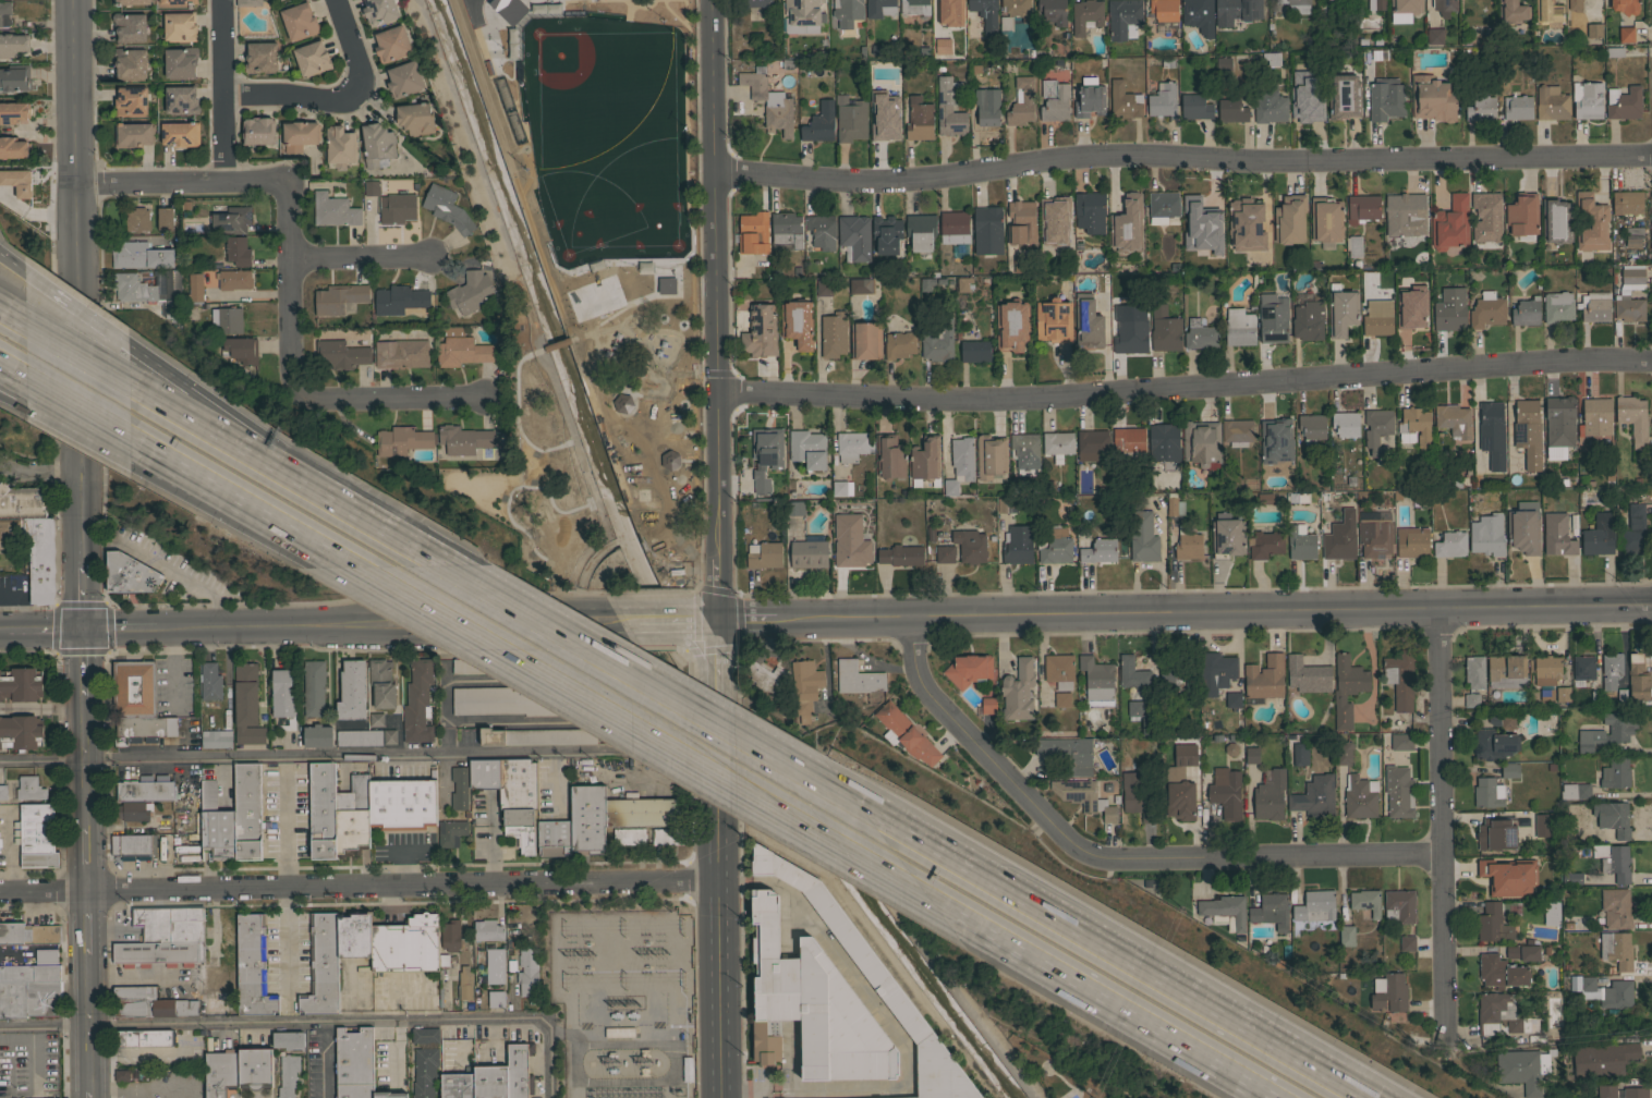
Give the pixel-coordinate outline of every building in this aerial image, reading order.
[(365,8),(362,0),(394,0),(400,16),(397,17),(397,19),(371,28),(369,24),(367,25),(366,20),(367,19),(367,17),(366,17),(362,8),(365,8)] [(739,8),(738,0),(772,0),(772,12),(762,12),(762,7),(739,8)] [(785,11),(784,0),(824,0),(824,2),(819,2),(819,25),(817,25),(817,30),(805,30),(805,24),(803,26),(797,26),(794,25),(789,25),(789,11),(785,11)] [(834,8),(833,0),(863,0),(863,19),(852,20),(852,29),(838,29),(838,19),(836,19),(833,15),(833,11),(836,8),(834,8)] [(866,19),(866,0),(896,0),(896,14),(892,14),(892,15),(889,15),(889,14),(882,14),(882,19),(866,19)] [(900,14),(900,0),(930,0),(930,15),(921,15),(921,14),(900,14)] [(938,24),(938,0),(962,0),(962,26),(959,25),(959,26),(957,26),(957,27),(946,26),(946,24),(939,25),(939,24),(938,24)] [(965,20),(964,0),(968,0),(996,0),(997,37),(983,37),(983,17),(977,17),(977,10),(974,10),(974,20),(965,20)] [(1001,5),(1001,0),(1030,0),(1030,23),(1022,23),(1021,16),(1018,16),(1018,15),(1012,15),(1012,16),(1010,16),(1010,30),(999,30),(999,16),(1008,16),(1008,12),(1005,12),(1005,11),(1001,11),(1001,5)] [(1037,2),(1037,0),(1066,0),(1066,26),(1055,27),(1054,22),(1043,22),(1043,10),(1037,10),(1037,7),(1035,7),(1035,2),(1037,2)] [(1084,1),(1084,0),(1094,0),(1103,0),(1103,26),(1093,26),(1093,21),(1084,21),(1084,37),(1072,37),(1072,2),(1078,2),(1078,1),(1084,1)] [(1107,14),(1107,0),(1141,0),(1141,2),(1142,2),(1142,24),(1135,24),(1135,38),(1127,38),(1127,40),(1121,40),(1120,41),(1116,42),(1114,40),(1109,40),(1108,14),(1107,14)] [(1150,15),(1149,0),(1178,0),(1178,21),(1177,21),(1178,28),(1156,28),(1156,17),(1152,17),(1152,15),(1150,15)] [(1181,25),(1181,0),(1212,0),(1213,35),(1199,35),(1199,27),(1194,27),(1194,24),(1192,26),(1189,26),(1188,24),(1181,25)] [(1215,26),(1215,0),(1262,0),(1262,19),(1250,19),(1250,22),(1241,22),(1241,19),(1231,19),(1232,26),(1215,26)] [(1275,3),(1275,0),(1310,0),(1310,4),(1309,4),(1309,14),(1297,14),(1296,10),(1288,10),(1288,4),(1287,4),(1287,3),(1275,3)] [(1374,10),(1374,0),(1384,0),(1384,10),(1374,10)] [(1390,12),(1390,0),(1422,0),(1422,11),(1420,11),(1420,12),(1417,15),(1412,15),(1411,23),(1392,23),(1392,15),(1392,12),(1390,12)] [(1441,11),(1441,0),(1457,0),(1457,11),(1441,11)] [(1517,22),(1517,5),(1508,6),(1508,0),(1493,0),(1493,22),(1517,22)] [(1535,21),(1535,0),(1553,0),(1553,3),(1551,3),(1551,5),(1563,4),(1564,21),(1560,21),(1560,27),(1546,27),(1546,23),(1545,24),(1540,24),(1538,23),(1538,21),(1535,21)] [(1568,10),(1568,0),(1582,0),(1582,1),(1581,1),(1581,10),(1581,12),(1575,12),(1575,10),(1568,10)] [(1607,3),(1607,0),(1638,0),(1638,10),(1637,13),(1632,15),(1630,13),(1626,17),(1621,12),(1618,12),(1619,9),(1618,10),(1613,11),(1611,7),(1608,8),(1608,3),(1607,3)] [(9,26),(0,27),(0,2),(11,1),(11,14),(9,14),(9,17),(11,20),(11,24),(9,26)] [(279,11),(306,1),(312,17),(315,15),(318,23),(316,23),(317,24),(319,24),(320,28),(319,30),(320,33),(293,41),(293,40),(290,41),(279,11)] [(191,41),(191,44),(189,44),(189,41),(168,41),(168,39),(163,39),(163,13),(168,13),(168,11),(194,11),(194,24),(197,24),(197,33),(196,33),(196,41),(191,41)] [(112,20),(111,15),(114,13),(146,13),(146,40),(143,40),(143,42),(116,41),(116,27),(114,27),(114,21),(112,20)] [(1364,13),(1380,14),(1378,29),(1364,29),(1364,13)] [(1602,23),(1602,37),(1587,37),(1587,24),(1602,23)] [(403,24),(413,51),(409,52),(409,54),(381,64),(378,56),(377,56),(374,47),(378,46),(374,34),(403,24)] [(1633,27),(1633,42),(1619,42),(1618,27),(1633,27)] [(1442,28),(1442,44),(1426,44),(1426,28),(1442,28)] [(8,59),(0,59),(0,34),(1,34),(2,36),(4,35),(4,34),(12,34),(12,35),(29,34),(29,51),(16,51),(16,54),(14,54),(14,57),(8,58),(8,59)] [(327,51),(328,54),(328,56),(329,59),(331,60),(332,64),(331,66),(332,68),(305,77),(305,75),(302,76),(292,49),(320,39),(324,50),(327,51)] [(247,42),(277,42),(278,52),(279,52),(279,60),(278,60),(278,70),(275,70),(275,73),(264,73),(264,71),(258,72),(258,73),(245,73),(245,72),(244,72),(244,63),(245,63),(245,56),(247,53),(247,42)] [(195,78),(168,80),(168,76),(167,76),(166,48),(196,47),(196,48),(198,48),(198,57),(195,57),(195,59),(197,61),(197,64),(195,66),(195,78)] [(914,59),(914,47),(930,47),(928,59),(914,59)] [(1623,47),(1624,57),(1605,57),(1605,47),(1623,47)] [(114,65),(114,48),(143,48),(143,49),(147,49),(147,77),(144,77),(144,81),(117,81),(117,77),(117,66),(114,65)] [(1369,51),(1387,50),(1388,60),(1369,61),(1369,51)] [(1279,52),(1280,65),(1267,65),(1267,60),(1262,60),(1262,52),(1279,52)] [(1230,57),(1231,71),(1216,71),(1216,58),(1230,57)] [(1161,59),(1173,59),(1173,68),(1161,69),(1161,59)] [(415,60),(425,87),(421,88),(422,90),(394,100),(393,98),(390,97),(389,94),(391,90),(390,91),(387,83),(391,82),(387,70),(415,60)] [(487,63),(498,60),(503,74),(493,77),(487,63)] [(780,60),(792,60),(792,70),(780,70),(780,60)] [(2,87),(0,87),(0,69),(9,69),(9,65),(29,65),(29,80),(32,80),(32,90),(14,90),(14,94),(2,94),(2,87)] [(765,65),(765,76),(767,76),(767,86),(766,86),(766,91),(784,91),(784,98),(791,98),(792,138),(782,138),(781,127),(774,129),(774,133),(766,133),(766,129),(764,129),(764,106),(765,105),(765,101),(763,102),(763,99),(750,100),(750,85),(738,85),(737,73),(754,72),(754,65),(765,65)] [(1446,122),(1445,122),(1444,121),(1442,121),(1442,120),(1433,120),(1432,120),(1432,118),(1412,118),(1411,74),(1431,74),(1430,80),(1440,80),(1440,82),(1455,82),(1456,82),(1456,109),(1456,121),(1455,121),(1454,121),(1453,122),(1451,122),(1446,122)] [(937,76),(951,75),(951,82),(961,82),(961,84),(963,84),(963,93),(959,93),(959,105),(951,105),(951,112),(967,112),(967,134),(965,134),(964,135),(961,135),(959,134),(952,134),(951,135),(948,135),(947,134),(938,134),(937,76)] [(1328,76),(1356,75),(1356,80),(1360,82),(1360,117),(1347,117),(1347,118),(1340,118),(1340,120),(1328,120),(1328,76)] [(1006,125),(1006,111),(1010,111),(1010,107),(1011,107),(1011,102),(1016,102),(1016,88),(1015,88),(1015,76),(1033,76),(1034,121),(1024,121),(1024,125),(1006,125)] [(1073,101),(1079,101),(1079,86),(1081,86),(1081,77),(1096,76),(1096,85),(1101,85),(1101,86),(1104,86),(1105,114),(1095,114),(1095,111),(1089,111),(1089,118),(1074,118),(1073,101)] [(1110,78),(1122,78),(1122,82),(1123,82),(1123,89),(1122,89),(1122,94),(1133,93),(1133,94),(1141,94),(1141,103),(1142,102),(1142,118),(1112,118),(1112,113),(1110,113),(1110,78)] [(1369,101),(1368,83),(1374,83),(1373,78),(1397,78),(1398,84),(1402,84),(1404,107),(1405,107),(1405,115),(1386,117),(1386,121),(1370,122),(1369,101)] [(1040,107),(1044,107),(1044,100),(1046,100),(1046,97),(1041,97),(1041,80),(1056,80),(1056,83),(1068,83),(1069,97),(1068,97),(1068,121),(1040,121),(1040,107)] [(1161,115),(1161,117),(1156,117),(1156,115),(1147,115),(1147,95),(1156,95),(1156,90),(1163,90),(1163,82),(1175,82),(1176,119),(1169,119),(1168,114),(1161,115)] [(1574,119),(1574,101),(1571,101),(1571,82),(1577,82),(1577,88),(1581,88),(1581,83),(1602,82),(1602,97),(1602,119),(1574,119)] [(1535,105),(1536,105),(1536,86),(1540,86),(1540,84),(1543,84),(1544,86),(1546,86),(1558,85),(1558,93),(1563,93),(1563,94),(1569,94),(1569,114),(1569,119),(1536,120),(1535,105)] [(139,85),(139,87),(147,86),(148,113),(145,113),(145,115),(116,115),(116,97),(117,97),(117,86),(139,85)] [(169,114),(169,112),(167,113),(166,85),(195,85),(195,94),(197,95),(197,105),(201,108),(199,111),(197,114),(169,114)] [(1606,119),(1606,105),(1607,105),(1606,88),(1618,88),(1618,94),(1628,94),(1627,85),(1640,85),(1640,113),(1640,118),(1606,119)] [(977,105),(974,105),(974,89),(987,88),(987,95),(984,95),(984,97),(999,97),(999,110),(1000,110),(1000,115),(999,115),(999,129),(977,130),(977,122),(971,123),(971,109),(977,109),(977,107),(977,105)] [(1254,107),(1255,107),(1254,90),(1277,89),(1277,96),(1280,96),(1280,97),(1287,97),(1287,117),(1287,121),(1268,122),(1268,123),(1266,123),(1266,125),(1263,125),(1263,123),(1254,123),(1254,107)] [(1204,94),(1204,103),(1213,103),(1213,119),(1181,119),(1181,94),(1204,94)] [(1503,120),(1503,96),(1511,96),(1511,95),(1514,94),(1514,96),(1520,96),(1520,95),(1525,95),(1525,96),(1532,96),(1532,119),(1503,120)] [(867,138),(851,138),(851,143),(837,143),(837,107),(835,107),(835,95),(847,95),(847,105),(853,105),(853,100),(866,100),(867,138)] [(1296,108),(1292,109),(1291,96),(1302,95),(1302,99),(1303,99),(1303,98),(1307,98),(1307,99),(1312,98),(1312,97),(1316,97),(1316,99),(1323,98),(1324,122),(1297,122),(1296,108)] [(1466,120),(1465,97),(1483,97),(1483,95),(1487,95),(1487,97),(1495,97),(1495,120),(1466,120)] [(933,115),(933,139),(906,139),(906,123),(909,123),(909,96),(918,96),(918,103),(933,103),(933,115)] [(834,139),(800,141),(800,126),(807,126),(807,122),(809,122),(809,121),(811,121),(811,117),(821,117),(821,113),(819,113),(819,110),(821,110),(821,99),(833,98),(834,139)] [(1218,122),(1217,99),(1239,99),(1239,102),(1241,102),(1241,107),(1248,107),(1249,121),(1218,122)] [(16,124),(0,124),(0,103),(29,102),(29,118),(27,118),(27,119),(15,120),(16,124)] [(429,102),(430,114),(433,114),(435,133),(418,134),(420,136),(413,136),(413,135),(409,135),(409,130),(403,130),(403,125),(399,125),(398,123),(397,123),(396,113),(397,113),(396,106),(429,102)] [(260,146),(255,146),(255,147),(243,147),(243,145),(242,145),(241,120),(244,120),(244,118),(269,117),(269,118),(272,118),(272,120),(274,120),(275,135),(276,136),(276,141),(275,143),(275,144),(271,144),(263,144),(260,146)] [(871,143),(871,118),(877,118),(878,119),(888,119),(888,118),(892,118),(892,119),(900,119),(900,137),(900,143),(871,143)] [(318,121),(318,124),(320,124),(320,141),(318,141),(318,144),(302,144),(302,152),(284,152),(284,144),(281,144),(281,121),(318,121)] [(393,135),(394,135),(396,143),(394,143),(397,156),(378,159),(379,167),(366,169),(360,124),(382,121),(382,125),(387,124),(388,132),(392,131),(393,135)] [(199,147),(172,147),(172,145),(162,145),(162,142),(160,142),(159,126),(161,126),(161,122),(199,122),(199,147)] [(153,123),(153,126),(154,126),(154,142),(153,142),(153,144),(142,144),(142,147),(114,147),(114,123),(153,123)] [(329,126),(333,126),(333,125),(343,125),(343,130),(355,130),(356,161),(354,161),(354,162),(327,163),(327,160),(326,160),(326,141),(327,141),(326,127),(327,127),(329,126)] [(29,157),(0,158),(0,137),(16,136),(17,142),(26,141),(26,143),(29,143),(29,149),(31,149),(31,152),(29,152),(29,157)] [(0,170),(0,186),(5,186),(4,198),(19,198),(19,171),(0,170)] [(364,181),(379,181),(380,195),(364,196),(364,181)] [(432,215),(433,210),(429,209),(429,210),(421,206),(432,182),(457,194),(452,204),(462,209),(476,228),(463,237),(454,227),(453,225),(451,223),(432,215)] [(314,225),(314,190),(326,190),(327,198),(330,198),(330,191),(345,191),(345,197),(348,197),(348,208),(361,207),(361,224),(314,225)] [(1590,249),(1590,251),(1580,252),(1580,249),(1577,251),(1576,228),(1590,228),(1590,217),(1579,218),(1578,211),(1576,211),(1576,191),(1592,191),(1592,205),(1607,205),(1608,221),(1606,221),(1606,237),(1608,237),(1608,249),(1590,249)] [(1642,191),(1642,213),(1636,213),(1636,216),(1631,216),(1631,215),(1613,215),(1612,192),(1642,191)] [(1141,218),(1141,224),(1142,224),(1142,252),(1129,252),(1128,254),(1123,253),(1121,252),(1116,252),(1116,246),(1109,246),(1109,215),(1125,215),(1125,206),(1123,206),(1123,198),(1125,198),(1125,193),(1128,193),(1128,192),(1138,192),(1138,193),(1141,193),(1141,218)] [(1178,192),(1178,196),(1179,196),(1179,216),(1173,216),(1173,218),(1166,218),(1166,224),(1150,224),(1150,217),(1149,217),(1149,193),(1178,192)] [(1468,246),(1447,246),(1447,252),(1433,252),(1433,246),(1431,246),(1431,212),(1435,212),(1435,210),(1445,210),(1445,212),(1450,212),(1449,193),(1467,192),(1468,246)] [(1538,233),(1525,234),(1525,235),(1509,235),(1509,224),(1505,224),(1505,204),(1513,204),(1513,202),(1516,202),(1516,192),(1525,192),(1525,193),(1538,193),(1538,233)] [(1104,233),(1085,233),(1085,228),(1077,228),(1077,217),(1074,217),(1074,193),(1105,193),(1105,216),(1104,216),(1104,233)] [(1424,194),(1425,234),(1418,234),(1417,236),(1386,236),(1385,195),(1400,195),(1400,193),(1407,193),(1407,194),(1418,194),(1424,194)] [(1499,193),(1499,197),(1501,197),(1501,218),(1494,218),(1494,219),(1489,219),(1489,218),(1478,218),(1478,213),(1475,213),(1475,208),(1471,208),(1471,193),(1499,193)] [(416,194),(416,219),(404,219),(404,223),(380,224),(379,199),(387,199),(387,194),(416,194)] [(1215,194),(1215,219),(1210,219),(1210,220),(1205,220),(1205,225),(1192,225),(1192,230),(1183,230),(1183,220),(1183,194),(1215,194)] [(1274,207),(1280,207),(1280,204),(1283,204),(1281,196),(1290,196),(1290,195),(1305,194),(1305,212),(1304,212),(1304,243),(1291,243),(1291,244),(1280,245),(1280,243),(1278,243),(1278,242),(1274,242),(1274,207)] [(1348,219),(1348,196),(1380,195),(1380,219),(1376,219),(1376,220),(1363,220),(1363,223),(1357,223),(1357,224),(1353,225),(1351,225),(1349,225),(1347,223),(1346,221),(1346,219),(1348,219)] [(1069,196),(1069,219),(1070,219),(1070,242),(1057,242),(1057,220),(1044,220),(1044,221),(1041,221),(1041,196),(1069,196)] [(1232,251),(1232,245),(1230,245),(1230,237),(1228,237),(1228,234),(1227,234),(1227,229),(1228,229),(1228,220),(1229,220),(1229,215),(1228,215),(1228,202),(1230,202),(1232,199),(1237,199),(1239,202),(1240,202),(1239,197),(1259,197),(1259,202),(1263,202),(1263,221),(1261,221),(1261,232),(1265,231),(1265,249),(1232,251)] [(1311,197),(1326,197),(1326,198),(1333,198),(1333,200),(1343,200),(1343,218),(1341,218),(1341,224),(1343,224),(1343,237),(1341,237),(1341,242),(1320,242),(1320,240),(1311,241),(1311,197)] [(1541,198),(1557,198),(1557,202),(1564,200),(1564,203),(1567,202),(1567,203),(1570,203),(1571,241),(1568,242),(1568,243),(1558,243),(1558,244),(1555,245),(1552,242),(1548,242),(1545,242),(1545,236),(1542,236),(1541,198)] [(1034,200),(1036,246),(1059,246),(1058,212),(1065,212),(1065,199),(1034,200)] [(1007,225),(1011,225),(1011,218),(1008,218),(1007,202),(1012,202),(1012,200),(1020,200),(1020,202),(1034,202),(1035,225),(1036,243),(1007,244),(1007,225)] [(251,224),(246,224),(246,234),(230,234),(230,233),(210,233),(209,213),(227,212),(227,207),(251,206),(251,224)] [(145,231),(139,231),(134,231),(129,231),(125,231),(125,210),(134,210),(134,207),(145,207),(145,210),(148,210),(148,211),(150,211),(150,216),(148,216),(148,220),(150,220),(150,231),(145,231)] [(1003,254),(973,254),(973,208),(1001,207),(1003,231),(1001,231),(1003,254)] [(164,208),(150,209),(150,229),(165,228),(164,208)] [(173,218),(174,218),(174,220),(173,220),(173,230),(162,230),(158,230),(158,229),(157,229),(158,225),(158,219),(157,219),(157,216),(158,216),(158,212),(157,212),(157,210),(158,210),(158,208),(173,208),(173,218)] [(738,233),(739,233),(739,215),(754,215),(754,211),(767,211),(768,253),(765,253),(765,255),(758,256),(758,253),(743,253),(743,254),(739,254),(738,233)] [(969,211),(969,234),(953,234),(953,240),(940,241),(939,211),(969,211)] [(772,213),(778,213),(778,212),(793,212),(793,216),(801,216),(802,249),(792,249),(792,244),(772,244),(772,213)] [(935,215),(936,235),(932,235),(932,251),(930,251),(930,254),(912,254),(912,252),(911,252),(911,236),(907,236),(906,215),(935,215)] [(834,216),(834,220),(835,220),(835,240),(834,240),(834,251),(821,251),(821,246),(812,247),(812,239),(813,239),(813,235),(810,235),(810,230),(805,230),(805,216),(834,216)] [(870,261),(851,261),(850,245),(838,245),(838,216),(858,216),(858,218),(859,216),(865,216),(867,217),(870,217),(870,261)] [(897,239),(897,255),(876,255),(876,240),(872,240),(872,216),(880,216),(880,218),(885,218),(885,216),(894,216),(894,220),(901,220),(901,239),(897,239)] [(1643,227),(1643,239),(1640,239),(1640,247),(1637,247),(1637,246),(1626,247),(1625,228),(1643,227)] [(1348,236),(1361,235),(1361,257),(1348,257),(1348,236)] [(246,248),(250,248),(251,266),(233,266),(233,261),(226,261),(226,253),(224,253),(224,243),(226,243),(226,236),(246,236),(246,248)] [(147,249),(173,248),(173,267),(112,268),(112,254),(111,254),(110,254),(110,248),(111,248),(111,246),(112,246),(112,244),(120,244),(120,242),(147,241),(147,249)] [(1015,260),(1030,259),(1030,272),(1016,272),(1015,260)] [(1644,321),(1626,321),(1626,318),(1614,318),(1614,300),(1619,300),(1618,289),(1621,284),(1620,269),(1636,268),(1636,266),(1642,266),(1642,268),(1643,268),(1644,289),(1628,290),(1628,298),(1644,298),(1644,321)] [(238,270),(238,269),(241,269),(241,270),(251,270),(251,277),(252,277),(252,288),(251,288),(251,289),(232,289),(232,291),(219,291),(219,290),(218,290),(218,270),(238,270)] [(486,272),(497,295),(486,301),(488,303),(462,316),(458,306),(451,309),(442,293),(458,284),(459,286),(465,284),(464,269),(482,269),(482,274),(486,272)] [(136,272),(136,280),(138,280),(138,282),(145,282),(145,285),(156,285),(156,271),(165,271),(165,291),(157,291),(157,301),(119,301),(119,298),(116,298),(116,289),(113,289),(113,273),(136,272)] [(935,278),(935,284),(931,285),(931,291),(921,291),(921,279),(935,278)] [(957,278),(971,278),(971,292),(957,292),(957,278)] [(871,279),(871,288),(873,288),(873,293),(849,294),(849,279),(871,279)] [(830,280),(830,296),(816,295),(816,280),(830,280)] [(687,283),(687,297),(666,298),(666,283),(687,283)] [(368,284),(368,302),(343,302),(343,315),(315,315),(315,290),(327,290),(327,285),(368,284)] [(375,315),(374,290),(376,290),(376,289),(384,289),(384,290),(389,290),(389,285),(410,284),(411,291),(429,290),(430,307),(403,307),(403,315),(375,315)] [(1463,288),(1465,305),(1466,305),(1466,330),(1433,330),(1433,302),(1441,302),(1441,288),(1463,288)] [(1480,292),(1481,292),(1481,290),(1494,290),(1494,297),(1501,297),(1501,298),(1505,298),(1505,307),(1506,307),(1506,312),(1505,312),(1506,318),(1505,318),(1505,324),(1483,324),(1483,329),(1469,329),(1469,310),(1472,309),(1472,306),(1474,306),(1474,304),(1474,300),(1473,300),(1473,297),(1474,296),(1475,295),(1480,294),(1480,292)] [(1328,292),(1358,291),(1358,325),(1346,325),(1346,339),(1328,339),(1328,292)] [(1543,301),(1542,301),(1541,296),(1543,296),(1543,293),(1559,293),(1560,291),(1566,291),(1567,293),(1571,293),(1571,300),(1572,298),(1574,319),(1557,319),(1557,324),(1544,324),(1543,301)] [(1581,321),(1581,308),(1575,308),(1575,303),(1580,303),(1580,295),(1587,295),(1587,292),(1610,291),(1610,321),(1581,321)] [(1076,293),(1092,293),(1092,298),(1094,298),(1094,315),(1103,315),(1104,346),(1093,346),(1093,344),(1092,344),(1092,347),(1084,347),(1084,345),(1076,345),(1076,293)] [(1260,342),(1260,320),(1259,320),(1259,304),(1259,293),(1275,293),(1275,297),(1287,297),(1288,320),(1287,320),(1287,342),(1260,342)] [(1511,326),(1510,308),(1516,308),(1516,304),(1517,304),(1517,301),(1528,301),(1528,300),(1532,300),(1532,295),(1539,295),(1540,325),(1511,326)] [(1071,342),(1049,342),(1049,339),(1035,340),(1035,302),(1049,302),(1049,300),(1052,296),(1057,296),(1059,300),(1059,302),(1071,302),(1071,342)] [(179,318),(163,318),(163,298),(179,298),(179,318)] [(797,351),(797,338),(790,338),(790,337),(781,337),(781,304),(784,304),(784,303),(788,303),(788,301),(795,301),(795,298),(804,298),(804,301),(807,301),(807,302),(811,302),(811,315),(810,315),(810,319),(812,319),(812,351),(797,351)] [(1363,335),(1362,315),(1366,315),(1366,301),(1392,300),(1393,334),(1363,335)] [(1291,318),(1293,318),(1293,306),(1304,306),(1304,301),(1323,301),(1323,318),(1322,318),(1323,340),(1300,340),(1300,337),(1292,337),(1291,318)] [(996,335),(997,335),(997,327),(996,327),(995,305),(999,305),(999,304),(1005,304),(1005,302),(1028,302),(1028,317),(1030,317),(1030,342),(1022,342),(1022,352),(1010,352),(1010,351),(996,351),(996,335)] [(1429,328),(1428,328),(1429,332),(1400,333),(1400,332),(1396,332),(1395,320),(1396,320),(1396,319),(1395,319),(1395,309),(1396,309),(1396,302),(1406,302),(1406,308),(1416,307),(1416,306),(1422,306),(1422,307),(1429,307),(1429,328)] [(776,334),(776,347),(777,347),(777,355),(750,356),(750,352),(740,352),(739,332),(750,332),(750,304),(775,304),(776,334)] [(1152,351),(1151,330),(1152,330),(1151,304),(1166,304),(1166,318),(1180,317),(1181,350),(1152,351)] [(242,335),(218,335),(218,308),(230,308),(230,306),(234,305),(234,307),(241,307),(242,335)] [(1242,308),(1242,314),(1254,314),(1255,345),(1225,345),(1225,325),(1226,325),(1226,308),(1227,308),(1242,308)] [(821,316),(834,316),(834,310),(846,310),(846,354),(838,354),(838,357),(822,358),(821,316)] [(952,361),(930,362),(930,357),(922,358),(921,327),(937,326),(937,339),(942,339),(940,317),(952,317),(952,361)] [(1185,332),(1189,332),(1188,318),(1200,317),(1201,327),(1218,326),(1219,343),(1218,343),(1218,347),(1185,349),(1185,332)] [(1113,353),(1113,337),(1115,337),(1115,326),(1117,326),(1117,320),(1147,320),(1147,352),(1113,353)] [(850,322),(880,322),(882,358),(851,359),(850,322)] [(439,335),(439,327),(463,327),(463,335),(439,335)] [(885,342),(885,333),(891,333),(891,332),(900,332),(900,333),(904,333),(904,331),(915,331),(915,353),(907,354),(907,357),(895,357),(895,359),(885,359),(885,342)] [(473,337),(473,344),(493,344),(494,362),(459,362),(459,367),(437,367),(436,343),(444,343),(444,337),(473,337)] [(257,366),(241,366),(241,361),(233,361),(233,357),(230,357),(230,351),(222,351),(222,338),(253,338),(253,339),(257,339),(257,366)] [(344,340),(344,346),(345,346),(345,341),(359,341),(359,346),(371,346),(371,364),(354,364),(354,369),(331,369),(331,365),(315,365),(315,340),(344,340)] [(375,367),(375,341),(396,341),(396,340),(428,340),(428,367),(375,367)] [(960,362),(960,341),(989,340),(991,362),(960,362)] [(1546,418),(1544,418),(1544,398),(1565,398),(1566,395),(1571,395),(1572,398),(1575,398),(1575,417),(1574,417),(1575,447),(1546,447),(1546,418)] [(1615,396),(1616,396),(1616,395),(1621,395),(1621,396),(1637,396),(1637,400),(1645,400),(1645,422),(1647,422),(1647,436),(1645,436),(1645,450),(1632,450),(1632,436),(1631,436),(1630,423),(1615,423),(1615,396)] [(1611,399),(1612,423),(1611,423),(1611,435),(1600,435),(1600,439),(1590,439),(1590,436),(1577,436),(1577,424),(1582,424),(1582,399),(1611,399)] [(1513,423),(1515,423),(1515,400),(1538,400),(1538,423),(1540,423),(1541,471),(1525,471),(1525,448),(1514,448),(1513,423)] [(1503,402),(1503,425),(1504,425),(1504,432),(1503,432),(1503,446),(1497,446),(1497,440),(1492,441),(1492,427),(1480,427),(1480,417),(1475,417),(1475,402),(1503,402)] [(1434,405),(1458,405),(1458,408),(1470,407),(1470,440),(1459,440),(1459,436),(1450,436),(1449,427),(1435,427),(1434,405)] [(1399,432),(1397,432),(1397,422),(1401,422),(1401,407),(1430,407),(1430,448),(1430,456),(1420,456),(1420,448),(1417,448),(1417,434),(1419,434),(1419,430),(1414,430),(1416,443),(1399,443),(1399,432)] [(1392,410),(1392,414),(1393,414),(1393,434),(1386,434),(1386,436),(1382,436),(1382,435),(1377,435),(1377,446),(1387,446),(1387,456),(1370,456),(1370,448),(1364,448),(1364,430),(1368,430),(1368,425),(1364,425),(1364,410),(1392,410)] [(1359,412),(1359,437),(1355,437),(1355,438),(1344,438),(1344,437),(1343,437),(1343,439),(1339,439),(1339,437),(1337,437),(1337,434),(1335,434),(1335,428),(1332,428),(1331,412),(1359,412)] [(1325,414),(1325,439),(1314,439),(1314,444),(1303,444),(1303,435),(1300,435),(1300,430),(1298,430),(1298,415),(1325,414)] [(1292,417),(1292,425),(1295,425),(1295,432),(1292,432),(1292,437),(1289,437),(1290,448),(1273,448),(1273,442),(1263,442),(1263,418),(1292,417)] [(1252,419),(1252,424),(1253,424),(1253,441),(1247,441),(1247,447),(1229,447),(1229,441),(1222,442),(1222,420),(1252,419)] [(1182,423),(1219,422),(1219,463),(1218,463),(1218,467),(1214,467),(1214,469),(1207,469),(1207,468),(1200,468),(1198,466),(1198,464),(1192,464),(1192,462),(1190,462),(1190,460),(1183,460),(1182,423)] [(446,455),(446,444),(438,444),(438,425),(444,425),(444,424),(451,424),(451,425),(459,425),(459,429),(473,429),(473,430),(494,430),(495,447),(474,448),(474,455),(446,455)] [(1159,448),(1156,448),(1156,446),(1154,446),(1154,449),(1151,449),(1151,447),(1149,447),(1149,427),(1150,427),(1150,425),(1154,425),(1154,426),(1178,426),(1179,450),(1179,461),(1178,461),(1178,463),(1171,463),(1170,461),(1170,460),(1159,460),(1159,448)] [(413,426),(413,431),(433,431),(433,434),(436,434),(436,444),(434,444),(434,448),(406,449),(406,456),(376,456),(376,431),(379,431),(379,429),(386,429),(386,430),(391,430),(391,426),(413,426)] [(1144,427),(1145,461),(1118,461),(1118,456),(1113,456),(1113,428),(1144,427)] [(782,469),(769,469),(769,465),(764,465),(764,478),(769,478),(770,493),(754,493),(754,480),(752,480),(752,469),(758,469),(758,459),(752,459),(752,448),(754,448),(754,444),(752,444),(752,429),(782,429),(782,469)] [(809,430),(809,434),(825,434),(825,469),(805,469),(805,461),(790,461),(789,430),(809,430)] [(1107,430),(1107,435),(1108,435),(1108,451),(1097,452),(1097,461),(1085,461),(1085,453),(1079,453),(1079,452),(1077,452),(1077,430),(1107,430)] [(867,432),(867,436),(868,436),(868,453),(857,453),(857,463),(839,463),(839,454),(837,454),(837,432),(867,432)] [(1042,432),(1072,432),(1072,436),(1073,436),(1073,453),(1062,453),(1062,464),(1053,464),(1053,454),(1048,454),(1048,455),(1044,455),(1044,454),(1043,454),(1042,432)] [(877,434),(896,434),(896,447),(906,447),(906,477),(891,477),(891,479),(889,481),(885,481),(884,479),(878,479),(878,477),(877,476),(877,434)] [(1037,434),(1037,438),(1038,438),(1038,468),(1029,468),(1029,471),(1023,471),(1023,468),(1016,468),(1016,459),(1010,459),(1010,449),(1009,449),(1009,435),(1037,434)] [(939,476),(937,476),(937,478),(933,478),(933,479),(932,481),(926,481),(924,479),(924,478),(910,478),(910,448),(912,446),(918,446),(919,448),(919,450),(923,449),(923,435),(938,435),(939,476)] [(976,435),(992,435),(992,437),(1006,437),(1007,472),(1004,472),(1004,474),(1003,474),(1003,478),(992,479),(977,480),(976,435)] [(950,439),(961,439),(961,437),(972,437),(973,480),(958,480),(958,495),(944,496),(943,479),(955,478),(953,467),(951,467),(950,439)] [(665,449),(675,448),(681,455),(681,464),(675,472),(665,472),(658,465),(658,455),(665,449)] [(1604,473),(1614,473),(1614,481),(1604,481),(1604,473)] [(1441,488),(1441,477),(1458,476),(1459,484),(1460,484),(1460,487),(1441,488)] [(1246,490),(1244,478),(1256,478),(1258,490),(1246,490)] [(23,518),(0,518),(0,481),(1,480),(10,488),(45,487),(45,499),(41,500),(41,505),(45,505),(45,517),(23,518)] [(847,480),(847,481),(852,481),(852,496),(847,496),(833,496),(831,481),(847,480)] [(1176,497),(1177,497),(1177,501),(1185,501),(1183,514),(1177,514),(1177,516),(1167,515),(1167,497),(1168,497),(1168,492),(1176,492),(1176,497)] [(1273,492),(1273,504),(1258,504),(1258,493),(1273,492)] [(1309,492),(1309,502),(1287,502),(1287,492),(1309,492)] [(1017,498),(1017,512),(997,513),(997,498),(1017,498)] [(786,501),(802,501),(802,502),(803,502),(803,515),(801,515),(786,516),(786,501)] [(1507,511),(1515,511),(1515,501),(1536,501),(1536,511),(1534,511),(1535,517),(1539,517),(1540,556),(1523,556),(1523,551),(1518,551),(1518,547),(1511,547),(1507,547),(1507,511)] [(1644,526),(1645,526),(1647,532),(1644,532),(1644,553),(1620,553),(1620,549),(1616,549),(1615,530),(1620,530),(1620,526),(1624,526),(1624,517),(1628,517),(1628,503),(1643,503),(1644,526)] [(1129,511),(1151,510),(1152,536),(1158,536),(1158,556),(1158,560),(1130,561),(1129,511)] [(1614,553),(1581,554),(1581,529),(1587,529),(1587,528),(1592,528),(1592,529),(1594,529),(1594,511),(1613,511),(1614,553)] [(1543,513),(1566,512),(1567,536),(1567,540),(1577,540),(1577,554),(1559,554),(1559,551),(1544,551),(1543,513)] [(1470,534),(1469,534),(1469,522),(1477,522),(1477,514),(1492,514),(1492,522),(1493,522),(1493,533),(1492,533),(1492,536),(1493,536),(1493,541),(1503,541),(1503,556),(1492,556),(1492,551),(1489,551),(1489,554),(1482,554),(1482,552),(1470,552),(1470,534)] [(53,517),(54,552),(53,559),(54,570),(53,577),(56,589),(52,603),(37,606),(36,603),(31,603),(28,541),(24,541),(23,526),(23,518),(45,517),(53,517)] [(16,548),(0,549),(0,518),(23,518),(23,526),(7,527),(7,532),(16,532),(16,548)] [(1246,553),(1240,553),(1240,554),(1227,556),(1227,553),(1216,553),(1216,548),(1212,548),(1211,521),(1215,521),(1215,520),(1240,518),(1240,521),(1243,521),(1246,553)] [(1362,545),(1358,545),(1358,518),(1390,518),(1390,522),(1393,522),(1393,542),(1394,542),(1394,557),(1389,557),(1389,553),(1376,553),(1376,558),(1362,558),(1362,545)] [(1288,559),(1288,524),(1296,524),(1297,534),(1315,534),(1316,559),(1288,559)] [(1328,529),(1338,529),(1338,534),(1344,534),(1344,532),(1349,532),(1349,534),(1356,534),(1356,553),(1355,553),(1355,559),(1322,559),(1322,544),(1321,544),(1321,537),(1322,537),(1322,535),(1323,535),(1323,534),(1324,534),(1324,528),(1324,524),(1328,524),(1328,529)] [(1031,525),(1032,563),(1003,563),(1001,542),(1008,542),(1008,525),(1031,525)] [(1178,525),(1186,525),(1186,534),(1202,534),(1203,552),(1181,553),(1181,559),(1175,559),(1175,544),(1177,544),(1177,540),(1178,540),(1178,525)] [(1071,558),(1071,562),(1038,563),(1037,538),(1049,538),(1049,528),(1066,527),(1066,537),(1071,537),(1071,558)] [(1396,527),(1419,527),(1419,532),(1420,532),(1420,527),(1429,527),(1429,557),(1397,558),(1396,527)] [(976,530),(976,533),(984,533),(985,550),(986,550),(986,556),(985,556),(985,562),(976,562),(976,564),(968,564),(968,562),(959,563),(959,544),(951,544),(951,530),(976,530)] [(1250,560),(1249,546),(1247,546),(1247,537),(1253,537),(1253,530),(1261,530),(1261,533),(1272,533),(1272,530),(1278,530),(1278,533),(1284,533),(1284,553),(1266,553),(1266,559),(1250,560)] [(1433,542),(1433,533),(1442,533),(1442,532),(1454,532),(1454,530),(1459,530),(1459,532),(1466,532),(1467,552),(1466,552),(1466,557),(1433,557),(1433,542)] [(790,568),(790,541),(804,540),(804,536),(821,536),(821,541),(827,541),(827,568),(790,568)] [(1078,539),(1088,539),(1088,548),(1092,548),(1092,541),(1093,541),(1093,539),(1115,538),(1116,561),(1093,562),(1090,563),(1089,562),(1088,562),(1079,563),(1078,539)] [(835,566),(835,542),(848,542),(848,541),(870,540),(871,565),(835,566)] [(935,546),(943,546),(943,540),(949,540),(949,546),(953,546),(955,562),(936,563),(935,546)] [(746,568),(746,552),(748,552),(748,545),(758,544),(758,542),(761,542),(761,541),(766,541),(766,542),(781,542),(781,568),(746,568)] [(923,546),(923,565),(890,565),(890,563),(877,563),(877,549),(890,549),(890,547),(892,547),(892,544),(900,544),(900,546),(923,546)] [(165,576),(156,590),(136,591),(136,594),(126,594),(126,598),(121,598),(121,594),(117,594),(116,591),(107,593),(106,550),(119,550),(165,576)] [(1159,691),(1159,651),(1174,651),(1175,667),(1198,667),(1199,691),(1185,691),(1185,676),(1175,676),(1175,691),(1159,691)] [(1237,678),(1228,678),(1228,687),(1216,687),(1216,696),(1202,697),(1202,652),(1219,652),(1219,655),(1220,655),(1220,657),(1237,657),(1237,678)] [(1244,676),(1243,676),(1243,664),(1258,663),(1258,673),(1260,673),(1260,668),(1265,668),(1265,652),(1283,652),(1284,675),(1283,675),(1283,697),(1244,697),(1244,676)] [(1335,704),(1334,704),(1334,690),(1336,690),(1336,679),(1335,679),(1335,652),(1349,652),(1349,666),(1360,666),(1361,671),(1370,670),(1370,691),(1356,691),(1356,694),(1346,694),(1346,703),(1351,703),(1352,730),(1335,730),(1335,704)] [(1602,676),(1605,676),(1605,674),(1602,674),(1602,655),(1611,654),(1611,652),(1621,652),(1623,674),(1619,674),(1619,678),(1615,678),(1615,691),(1602,691),(1602,676)] [(1628,652),(1643,652),(1643,672),(1649,672),(1649,675),(1650,675),(1650,680),(1651,680),(1651,685),(1649,685),(1649,687),(1651,687),(1651,694),(1649,695),(1649,699),(1629,700),(1628,652)] [(1119,654),(1132,654),(1133,671),(1151,670),(1151,690),(1135,690),(1135,686),(1120,686),(1119,654)] [(1331,666),(1331,692),(1297,692),(1297,684),(1288,684),(1288,671),(1287,671),(1287,654),(1301,654),(1301,666),(1331,666)] [(965,657),(965,655),(988,655),(988,656),(992,656),(992,678),(985,679),(985,681),(975,681),(971,681),(960,692),(942,672),(951,662),(953,663),(952,657),(965,657)] [(1044,656),(1073,655),(1073,681),(1071,681),(1071,691),(1056,691),(1056,681),(1044,681),(1044,656)] [(1078,655),(1092,655),(1093,663),(1114,663),(1114,673),(1113,673),(1113,698),(1114,698),(1114,706),(1085,706),(1085,699),(1085,670),(1078,670),(1078,655)] [(1487,656),(1526,655),(1526,676),(1525,676),(1526,686),(1489,687),(1489,681),(1487,681),(1487,656)] [(1534,657),(1545,657),(1545,655),(1551,655),(1551,657),(1560,657),(1562,680),(1557,680),(1557,684),(1555,684),(1555,685),(1534,685),(1534,657)] [(1032,675),(1034,675),(1034,685),(1032,685),(1032,686),(1029,686),(1029,698),(1033,698),(1033,719),(1004,719),(1004,718),(1001,718),(1001,708),(1004,708),(1004,696),(1000,696),(1000,679),(1003,679),(1003,678),(1005,675),(1009,674),(1012,678),(1012,679),(1017,679),(1017,656),(1032,656),(1032,675)] [(1484,688),(1469,688),(1468,682),(1465,682),(1465,660),(1465,657),(1471,657),(1471,656),(1484,656),(1484,688)] [(1572,656),(1594,656),(1594,680),(1572,680),(1572,656)] [(1394,683),(1383,683),(1383,657),(1412,657),(1413,699),(1411,699),(1412,711),(1394,712),(1394,683)] [(406,705),(406,683),(411,683),(410,668),(409,668),(409,659),(432,658),(433,687),(427,687),(428,705),(430,705),(430,717),(424,717),(425,725),(433,725),(433,741),(403,742),(402,705),(406,705)] [(837,673),(834,673),(834,658),(857,658),(857,672),(885,672),(885,691),(870,691),(870,693),(837,693),(837,673)] [(365,719),(336,719),(336,701),(340,701),(340,671),(342,671),(342,660),(365,659),(365,719)] [(368,659),(385,659),(385,661),(392,661),(392,668),(390,668),(390,684),(394,684),(396,708),(373,708),(373,684),(368,684),(368,659)] [(491,659),(491,674),(451,674),(451,659),(491,659)] [(113,717),(112,661),(155,660),(156,717),(116,717),(113,717)] [(324,660),(325,671),(326,671),(326,674),(325,674),(325,684),(324,684),(324,688),(325,688),(325,692),(324,692),(324,717),(304,717),(304,696),(303,696),(303,693),(304,692),(303,661),(324,660)] [(788,674),(788,676),(775,696),(765,690),(764,691),(754,684),(754,683),(749,679),(750,676),(743,672),(752,660),(770,672),(775,666),(788,674)] [(790,662),(813,660),(814,671),(824,670),(825,686),(815,687),(816,700),(811,700),(812,713),(809,713),(810,723),(799,724),(798,715),(795,715),(790,662)] [(245,661),(245,663),(256,663),(257,727),(265,727),(265,744),(235,744),(234,661),(245,661)] [(201,682),(199,682),(199,674),(201,674),(201,662),(217,662),(217,674),(221,674),(221,699),(202,700),(201,682)] [(1,701),(0,701),(0,668),(1,668),(1,671),(11,671),(11,668),(34,668),(34,675),(41,675),(42,696),(38,696),(38,699),(36,699),(36,701),(12,703),(12,699),(9,699),(9,697),(3,697),(3,699),(1,699),(1,701)] [(296,717),(294,717),(294,730),(280,731),(280,728),(277,728),(277,717),(272,717),(271,669),(295,668),(296,717)] [(452,715),(451,687),(510,686),(510,691),(557,691),(558,716),(524,716),(524,713),(452,715)] [(1555,686),(1569,686),(1570,701),(1568,701),(1569,706),(1557,706),(1557,701),(1556,701),(1555,686)] [(1550,702),(1550,692),(1536,691),(1536,701),(1550,702)] [(1070,693),(1070,707),(1054,708),(1054,693),(1070,693)] [(1226,693),(1240,693),(1241,708),(1226,708),(1226,693)] [(1479,694),(1479,707),(1463,707),(1463,694),(1479,694)] [(995,697),(996,713),(982,713),(982,697),(995,697)] [(943,756),(930,768),(925,762),(924,764),(919,758),(916,760),(912,755),(911,756),(903,748),(902,751),(896,743),(892,746),(882,735),(887,730),(873,713),(888,699),(922,734),(943,756)] [(1143,700),(1143,715),(1140,715),(1140,716),(1139,716),(1139,720),(1128,720),(1128,716),(1127,716),(1127,700),(1143,700)] [(384,727),(369,727),(368,712),(384,712),(384,727)] [(1591,754),(1578,754),(1577,754),(1577,730),(1603,730),(1603,734),(1608,734),(1608,724),(1602,724),(1602,712),(1637,713),(1637,728),(1632,728),(1632,734),(1628,734),(1628,742),(1612,743),(1601,743),(1592,743),(1592,754),(1591,754)] [(1515,730),(1499,730),(1499,725),(1492,725),(1487,722),(1487,716),(1515,715),(1515,730)] [(2,749),(0,749),(0,718),(12,718),(12,716),(36,716),(36,719),(42,719),(42,745),(37,745),(37,749),(24,749),(24,754),(12,754),(12,747),(2,747),(2,749)] [(177,717),(177,736),(157,736),(157,743),(127,743),(127,747),(114,747),(114,735),(116,735),(116,717),(156,717),(177,717)] [(1159,717),(1159,734),(1141,734),(1141,717),(1159,717)] [(303,728),(314,727),(314,723),(320,723),(320,727),(331,727),(332,747),(303,747),(303,728)] [(505,743),(505,745),(479,745),(479,728),(490,728),(490,729),(595,729),(595,743),(505,743)] [(396,744),(384,745),(382,730),(396,729),(396,744)] [(1473,739),(1475,737),(1475,729),(1494,729),(1494,734),(1516,734),(1516,735),(1519,735),(1519,751),(1516,751),(1516,752),(1510,752),(1510,756),(1505,756),(1505,759),(1497,759),(1497,758),(1493,758),(1493,759),(1484,759),(1484,758),(1474,758),(1473,739)] [(381,730),(381,745),(337,746),(336,731),(381,730)] [(202,748),(201,731),(231,731),(231,748),(202,748)] [(1390,751),(1390,734),(1412,733),(1412,749),(1390,751)] [(1091,768),(1095,768),(1095,773),(1091,773),(1091,776),(1066,776),(1065,753),(1057,753),(1057,755),(1035,755),(1035,739),(1091,737),(1091,768)] [(1335,765),(1335,742),(1350,742),(1350,743),(1352,743),(1352,749),(1351,749),(1351,765),(1335,765)] [(1292,743),(1303,743),(1303,748),(1308,748),(1308,765),(1303,765),(1303,766),(1293,766),(1292,743)] [(1165,816),(1165,766),(1175,766),(1175,744),(1197,744),(1197,766),(1183,766),(1183,780),(1186,780),(1188,782),(1194,782),(1194,820),(1179,821),(1179,818),(1176,818),(1171,816),(1165,816)] [(1246,747),(1259,747),(1259,764),(1246,764),(1246,747)] [(1628,767),(1629,767),(1629,786),(1616,788),(1616,789),(1612,789),(1612,786),(1600,786),(1600,778),(1601,778),(1601,767),(1608,767),(1608,757),(1628,756),(1628,767)] [(498,759),(531,758),(531,761),(536,761),(537,809),(534,809),(534,855),(520,855),(520,838),(503,838),(503,809),(500,809),(500,804),(499,804),(499,788),(498,759)] [(470,789),(469,759),(498,759),(499,788),(470,789)] [(337,858),(311,858),(309,761),(335,761),(335,762),(338,762),(338,767),(335,767),(335,793),(337,856),(337,858)] [(234,762),(260,762),(262,858),(235,858),(235,810),(234,762)] [(1502,778),(1501,764),(1515,762),(1515,764),(1519,764),(1519,778),(1502,778)] [(1385,765),(1395,765),(1395,767),(1408,767),(1409,779),(1413,779),(1413,793),(1412,793),(1413,807),(1413,817),(1388,817),(1387,793),(1385,793),(1385,765)] [(451,767),(467,767),(467,809),(451,809),(451,792),(454,792),(454,781),(451,781),(451,767)] [(1253,788),(1256,788),(1256,784),(1263,784),(1263,780),(1272,780),(1271,767),(1285,767),(1285,789),(1281,789),(1281,800),(1284,800),(1284,806),(1281,806),(1281,814),(1283,814),(1283,819),(1268,820),(1268,818),(1253,818),(1253,788)] [(430,780),(430,769),(435,769),(436,825),(426,826),(426,829),(380,830),(380,826),(369,827),(368,780),(430,780)] [(1226,774),(1226,771),(1240,770),(1240,786),(1239,786),(1239,800),(1240,798),(1241,820),(1222,820),(1222,806),(1219,806),(1219,803),(1207,803),(1207,783),(1213,783),(1213,774),(1226,774)] [(1304,793),(1304,781),(1311,781),(1311,774),(1324,774),(1324,772),(1333,772),(1334,812),(1319,812),(1319,816),(1305,816),(1305,809),(1287,810),(1287,794),(1304,793)] [(1345,817),(1345,788),(1346,788),(1346,773),(1348,773),(1358,772),(1358,779),(1368,779),(1368,780),(1377,780),(1377,792),(1376,792),(1377,817),(1345,817)] [(117,782),(122,782),(122,780),(137,780),(137,781),(139,781),(138,774),(153,774),(153,781),(155,781),(155,774),(169,774),(169,781),(173,781),(173,786),(175,786),(175,800),(117,801),(117,782)] [(369,827),(369,849),(361,849),(361,853),(359,855),(352,855),(352,856),(344,856),(342,858),(340,858),(338,856),(337,856),(335,793),(351,793),(351,774),(368,774),(368,780),(369,827)] [(16,800),(16,789),(19,789),(19,781),(17,781),(17,778),(19,778),(19,776),(37,776),(37,785),(40,785),(40,788),(47,788),(47,800),(16,800)] [(1473,786),(1477,785),(1475,777),(1494,777),(1494,784),(1504,784),(1504,806),(1493,806),(1493,807),(1484,807),(1484,806),(1474,806),(1473,786)] [(235,858),(211,859),(211,850),(202,850),(201,780),(216,779),(216,810),(235,810),(235,858)] [(1049,781),(1095,780),(1095,798),(1106,798),(1106,806),(1116,806),(1117,822),(1103,823),(1103,809),(1095,809),(1096,814),(1082,814),(1082,802),(1069,802),(1069,800),(1061,800),(1049,788),(1049,781)] [(1140,822),(1140,810),(1122,810),(1123,790),(1121,790),(1121,780),(1142,781),(1142,791),(1147,791),(1146,805),(1155,805),(1155,822),(1140,822)] [(1590,783),(1590,798),(1563,798),(1563,797),(1560,797),(1560,791),(1562,791),(1562,784),(1590,783)] [(570,785),(605,785),(605,800),(605,827),(605,854),(571,855),(571,820),(570,785)] [(1138,819),(1139,792),(1117,791),(1116,818),(1138,819)] [(624,800),(624,792),(636,792),(637,798),(676,797),(676,802),(678,802),(678,821),(676,821),(676,826),(605,827),(605,800),(624,800)] [(145,802),(145,803),(151,803),(153,810),(149,810),(149,820),(122,820),(122,818),(118,818),(118,805),(122,805),(122,802),(145,802)] [(1627,802),(1627,813),(1629,813),(1629,818),(1627,818),(1627,827),(1629,827),(1629,840),(1615,840),(1615,828),(1598,828),(1598,816),(1592,816),(1592,803),(1627,802)] [(54,851),(59,851),(60,868),(21,868),(21,863),(13,863),(12,854),(21,854),(21,853),(13,853),(13,845),(21,845),(21,844),(14,844),(13,838),(20,838),(20,835),(13,837),(13,829),(20,829),(20,828),(13,828),(13,821),(20,821),(20,804),(50,804),(50,803),(53,803),(54,851)] [(1534,814),(1550,814),(1551,837),(1534,837),(1534,814)] [(1478,850),(1478,840),(1475,840),(1475,834),(1478,834),(1478,825),(1483,825),(1483,818),(1506,818),(1507,817),(1516,817),(1515,820),(1517,820),(1517,826),(1516,825),(1516,847),(1497,849),(1497,850),(1478,850)] [(439,821),(439,819),(444,819),(444,821),(467,820),(467,834),(458,834),(458,846),(450,846),(450,847),(438,847),(438,821),(439,821)] [(571,855),(562,855),(562,856),(540,856),(540,855),(537,855),(537,821),(571,820),(571,855)] [(644,828),(645,843),(612,844),(612,829),(644,828)] [(685,828),(685,844),(652,845),(652,828),(685,828)] [(155,833),(156,854),(111,855),(111,834),(155,833)] [(818,880),(983,1097),(894,1097),(916,1097),(916,1045),(801,891),(772,875),(751,876),(751,861),(752,861),(752,842),(755,842),(773,852),(772,853),(818,880)] [(1607,844),(1608,856),(1592,857),(1591,845),(1607,844)] [(1600,857),(1608,857),(1608,845),(1627,845),(1628,856),(1630,856),(1630,862),(1628,862),(1628,870),(1629,870),(1629,883),(1615,883),(1615,882),(1614,882),(1613,876),(1615,876),(1615,871),(1600,873),(1600,857)] [(1523,884),(1511,884),(1511,879),(1509,879),(1509,878),(1506,878),(1507,896),(1481,898),(1480,886),(1479,886),(1479,881),(1480,881),(1480,871),(1477,871),(1477,858),(1490,858),(1490,861),(1492,861),(1492,870),(1523,869),(1523,884)] [(1582,883),(1562,884),(1562,873),(1581,873),(1582,883)] [(899,1075),(897,1075),(897,1079),(801,1081),(801,1020),(779,1021),(779,1036),(780,1036),(781,1061),(775,1061),(775,1064),(760,1064),(760,1061),(753,1061),(752,1020),(754,1020),(754,1006),(753,1006),(753,990),(754,990),(754,976),(756,976),(756,963),(752,963),(752,937),(755,937),(755,924),(751,924),(751,889),(768,889),(778,894),(778,912),(778,957),(799,957),(799,936),(812,936),(898,1050),(899,1075)] [(1628,889),(1628,901),(1631,901),(1631,905),(1629,905),(1629,915),(1630,915),(1631,928),(1604,929),(1604,911),(1601,911),(1601,889),(1628,889)] [(1291,905),(1304,905),(1304,891),(1334,890),(1334,920),(1305,920),(1305,919),(1292,919),(1291,905)] [(1380,920),(1374,920),(1374,919),(1371,919),(1371,908),(1349,908),(1349,892),(1359,892),(1359,890),(1380,890),(1380,920)] [(1414,890),(1414,924),(1413,924),(1413,925),(1409,925),(1409,924),(1397,924),(1397,922),(1385,922),(1385,910),(1384,910),(1383,891),(1414,890)] [(1287,932),(1276,932),(1276,923),(1279,923),(1279,922),(1248,923),(1248,907),(1260,907),(1260,893),(1272,893),(1272,892),(1277,892),(1277,893),(1287,893),(1287,932)] [(1244,932),(1234,932),(1234,915),(1197,915),(1197,901),(1212,900),(1219,900),(1219,895),(1244,895),(1244,932)] [(1477,915),(1483,914),(1483,901),(1501,901),(1501,923),(1502,923),(1502,924),(1506,924),(1506,925),(1513,925),(1514,940),(1478,940),(1477,915)] [(1543,901),(1558,901),(1559,927),(1543,925),(1543,901)] [(142,927),(131,927),(131,906),(203,905),(204,941),(142,942),(142,927)] [(438,971),(372,971),(372,957),(371,925),(408,925),(408,917),(413,917),(413,913),(422,913),(423,912),(425,911),(427,912),(429,914),(438,914),(438,954),(438,966),(438,971)] [(338,957),(337,917),(351,916),(350,912),(371,912),(371,925),(372,957),(338,957)] [(264,913),(265,995),(278,995),(279,1012),(272,1012),(272,1014),(238,1015),(236,914),(264,913)] [(338,1014),(303,1014),(303,1012),(297,1012),(297,995),(309,995),(309,913),(337,913),(337,917),(338,957),(338,1014)] [(460,948),(458,949),(458,952),(447,952),(448,953),(441,953),(441,924),(446,923),(446,919),(459,918),(460,948)] [(482,920),(482,919),(496,919),(495,925),(503,925),(503,940),(473,940),(473,920),(482,920)] [(59,943),(0,944),(0,922),(24,922),(24,926),(59,925),(59,943)] [(1355,945),(1339,947),(1339,926),(1353,926),(1355,945)] [(1629,932),(1629,944),(1631,944),(1631,972),(1616,972),(1616,959),(1600,960),(1600,932),(1629,932)] [(1399,936),(1414,936),(1414,951),(1399,951),(1399,936)] [(204,941),(204,962),(193,962),(193,967),(182,967),(182,962),(175,963),(175,967),(165,967),(165,963),(149,963),(149,967),(138,967),(138,963),(133,963),(133,968),(122,968),(122,963),(112,963),(112,943),(142,942),(204,941)] [(520,984),(517,984),(517,972),(521,972),(521,966),(518,966),(518,955),(519,955),(519,948),(525,948),(525,945),(532,945),(532,948),(537,948),(537,1003),(529,1003),(529,999),(527,999),(527,997),(520,996),(520,984)] [(1540,945),(1540,961),(1520,961),(1520,957),(1518,957),(1518,947),(1519,947),(1519,945),(1540,945)] [(59,981),(0,982),(0,965),(35,965),(35,949),(57,949),(57,964),(59,964),(59,981)] [(505,984),(486,984),(486,949),(503,949),(505,984)] [(1479,953),(1497,953),(1497,960),(1506,960),(1506,964),(1514,963),(1514,966),(1528,966),(1529,985),(1503,986),(1503,990),(1495,990),(1495,986),(1483,986),(1483,979),(1479,979),(1479,953)] [(449,954),(449,966),(438,966),(438,954),(449,954)] [(219,966),(224,966),(226,974),(220,974),(220,978),(206,979),(205,965),(219,965),(219,966)] [(459,972),(461,972),(461,965),(472,965),(473,999),(459,1000),(459,972)] [(1407,1011),(1387,1011),(1387,999),(1385,999),(1385,1009),(1383,1009),(1383,1012),(1380,1012),(1380,1009),(1370,1009),(1370,995),(1373,995),(1373,991),(1373,978),(1383,978),(1383,973),(1402,973),(1404,984),(1407,984),(1407,1011)] [(1580,976),(1594,976),(1595,987),(1610,987),(1610,980),(1631,980),(1631,1006),(1599,1008),(1599,998),(1580,999),(1579,990),(1569,990),(1568,975),(1580,975),(1580,976)] [(26,1017),(0,1018),(0,982),(59,981),(62,980),(62,997),(60,998),(60,1015),(25,1015),(26,1017)] [(155,986),(155,1000),(185,999),(185,1000),(197,1000),(197,1015),(113,1016),(113,1015),(111,1015),(111,1008),(113,1008),(113,1001),(110,1001),(110,989),(112,989),(112,987),(155,986)] [(226,1011),(206,1011),(206,997),(209,997),(208,990),(226,990),(226,1011)] [(505,1006),(488,1006),(487,990),(505,990),(505,1006)] [(1478,1009),(1479,1009),(1478,993),(1487,993),(1487,992),(1496,992),(1496,993),(1510,992),(1510,993),(1514,993),(1514,1013),(1517,1013),(1517,1017),(1529,1017),(1529,1020),(1531,1018),(1538,1025),(1530,1032),(1507,1033),(1506,1018),(1498,1018),(1498,1023),(1497,1023),(1498,1034),(1478,1036),(1478,1009)] [(374,1091),(374,1097),(335,1097),(335,1096),(337,1096),(336,1073),(333,1073),(333,1069),(337,1069),(337,1066),(333,1068),(333,1063),(336,1063),(336,1041),(333,1041),(333,1037),(336,1037),(336,1027),(344,1027),(344,1033),(359,1032),(359,1026),(373,1026),(374,1091)] [(439,1027),(439,1044),(411,1044),(411,1028),(439,1027)] [(634,1027),(634,1037),(605,1037),(605,1027),(634,1027)] [(136,1047),(136,1050),(132,1050),(132,1047),(114,1048),(113,1030),(175,1029),(175,1047),(136,1047)] [(303,1032),(304,1047),(291,1047),(291,1050),(284,1050),(284,1048),(272,1048),(272,1032),(303,1032)] [(262,1047),(278,1047),(277,1035),(262,1035),(262,1047)] [(529,1094),(529,1097),(507,1097),(507,1065),(507,1044),(527,1044),(527,1042),(534,1042),(534,1053),(530,1053),(530,1056),(527,1056),(527,1074),(533,1074),(533,1094),(529,1094)] [(1575,1079),(1571,1048),(1638,1042),(1638,1046),(1639,1046),(1640,1053),(1639,1053),(1640,1061),(1637,1061),(1637,1058),(1630,1059),(1631,1062),(1621,1063),(1623,1075),(1575,1079)] [(434,1094),(434,1097),(412,1097),(412,1095),(413,1095),(412,1082),(414,1082),(414,1079),(414,1076),(414,1048),(433,1048),(433,1047),(435,1047),(435,1048),(438,1048),(438,1066),(435,1066),(435,1084),(434,1084),(434,1091),(435,1091),(435,1094),(434,1094)] [(226,1089),(226,1097),(206,1097),(205,1052),(224,1052),(224,1049),(233,1049),(233,1052),(239,1052),(239,1086),(234,1087),(234,1089),(226,1089)] [(239,1049),(271,1049),(272,1087),(262,1087),(262,1088),(259,1089),(256,1090),(254,1090),(252,1089),(250,1087),(239,1087),(239,1086),(239,1052),(239,1049)] [(1495,1051),(1539,1050),(1539,1054),(1547,1054),(1548,1073),(1540,1073),(1540,1097),(1523,1097),(1523,1082),(1496,1083),(1495,1051)] [(293,1087),(293,1097),(278,1097),(278,1086),(280,1086),(280,1056),(300,1056),(300,1071),(295,1071),(295,1087),(293,1087)] [(682,1057),(692,1057),(692,1082),(682,1082),(682,1057)] [(507,1065),(507,1097),(473,1097),(473,1073),(473,1066),(507,1065)] [(131,1072),(131,1075),(130,1075),(130,1078),(129,1078),(129,1082),(114,1082),(113,1070),(129,1070),(129,1072),(131,1072)] [(473,1073),(473,1097),(440,1097),(440,1074),(473,1073)] [(1616,1085),(1616,1097),(1596,1097),(1596,1085),(1616,1085)] [(1647,1087),(1647,1097),(1623,1097),(1623,1087),(1647,1087)]
